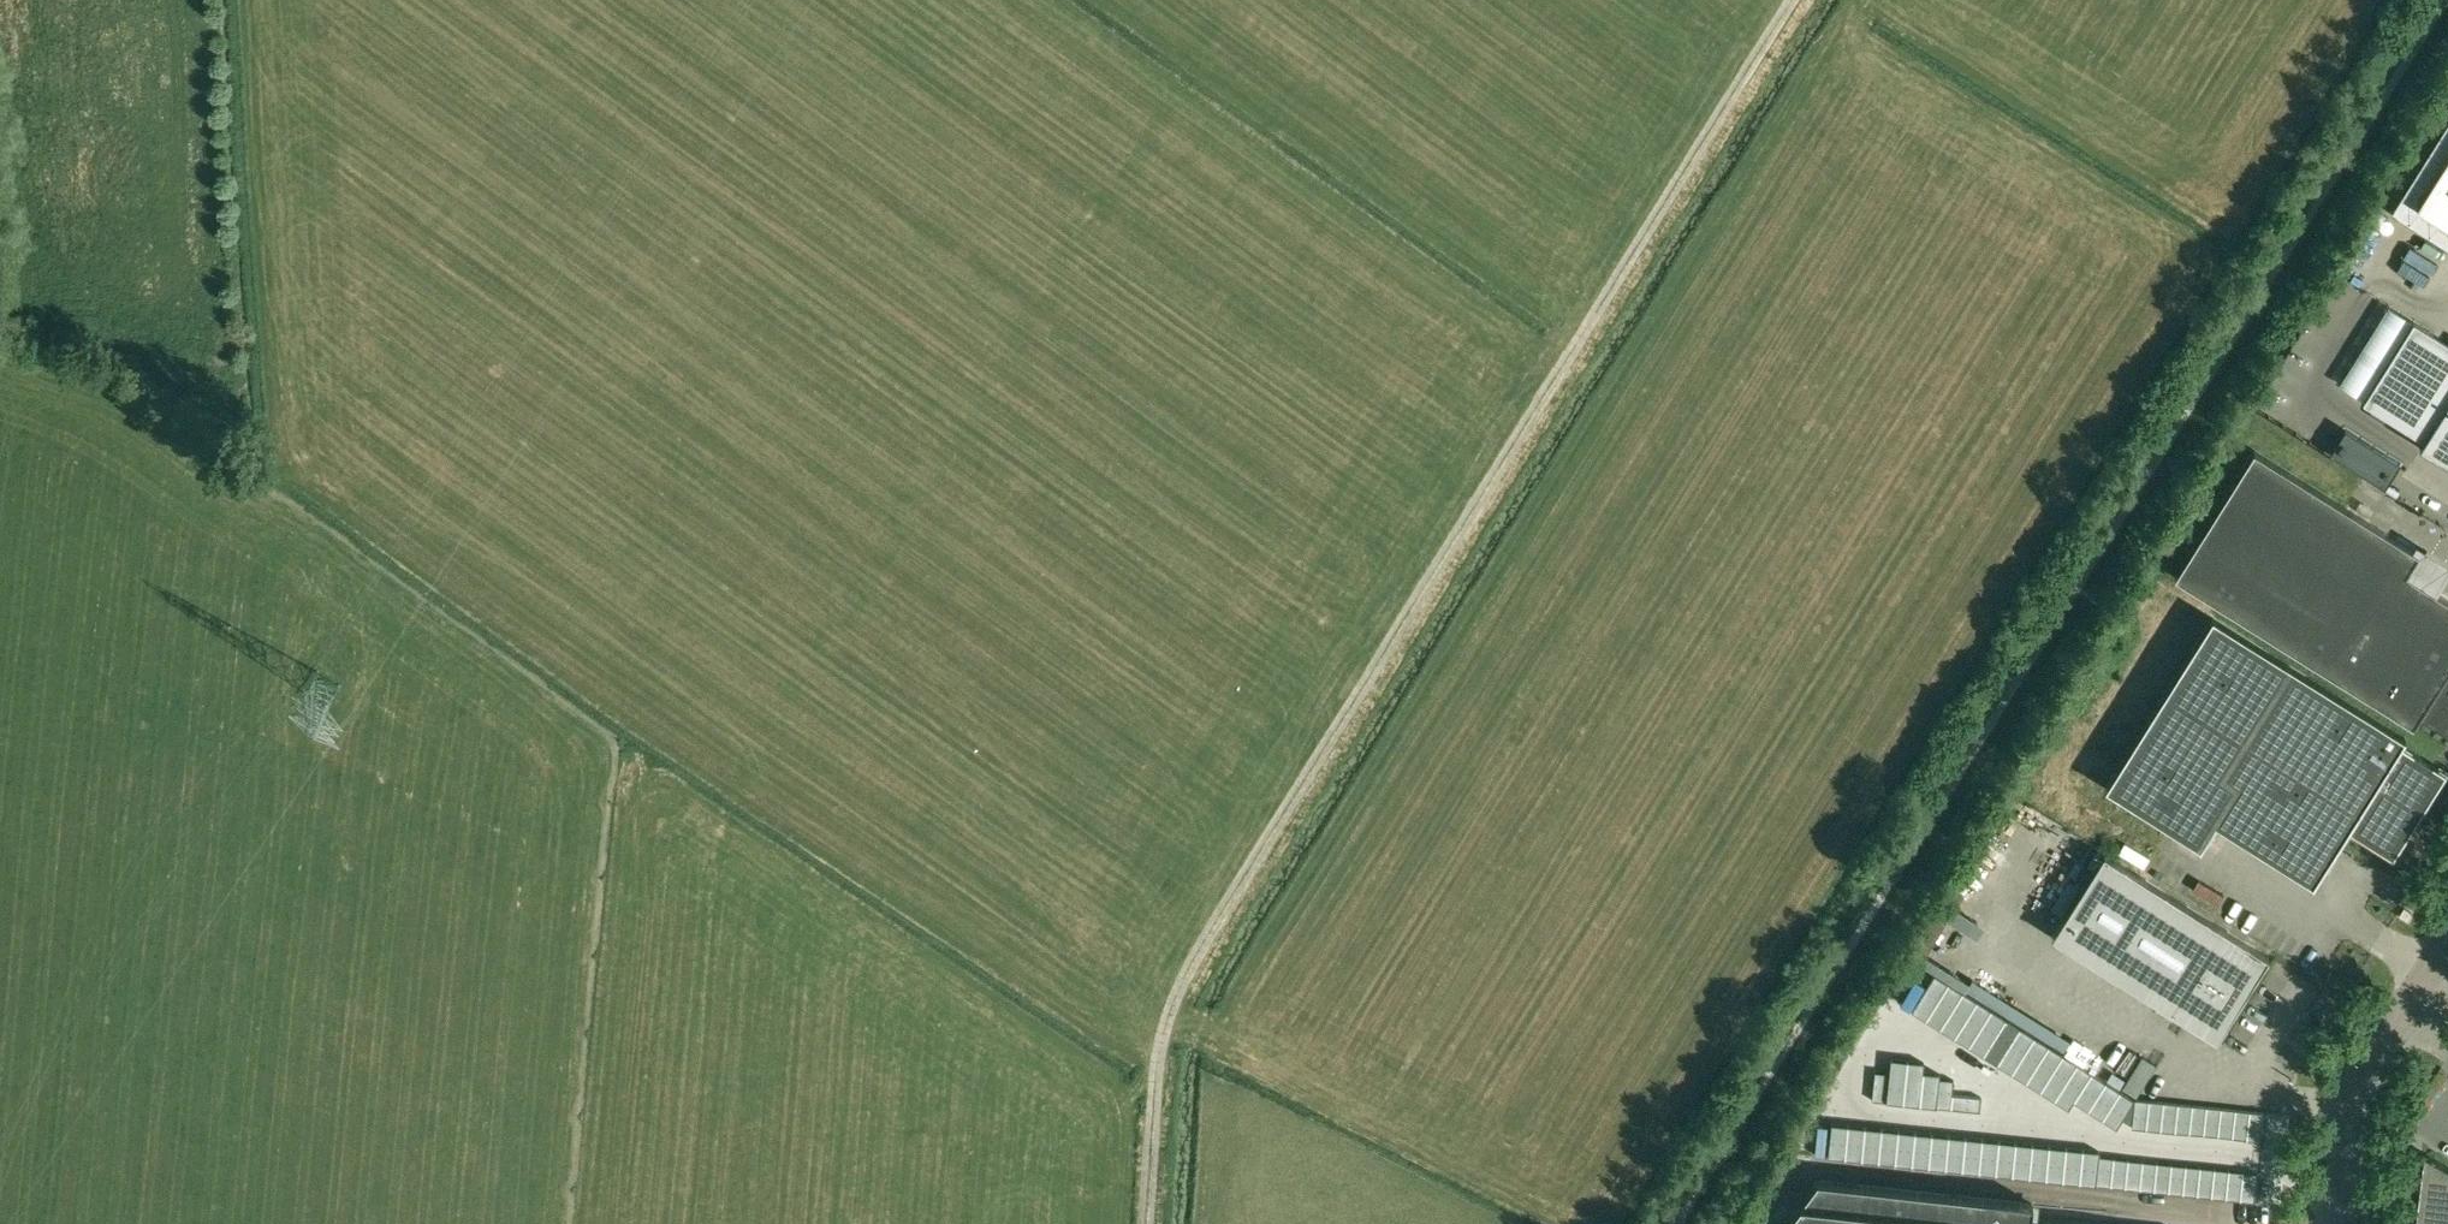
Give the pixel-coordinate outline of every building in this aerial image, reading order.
[(2416,207),(2447,227),(2447,156),(2416,207)] [(2425,440),(2421,447),(2447,464),(2447,339),(2416,319),(2365,402),(2425,440)] [(2400,463),(2345,429),(2330,453),(2385,488),(2400,463)] [(2447,732),(2447,600),(2409,575),(2414,566),(2421,555),(2257,451),(2178,578),(2414,726),(2421,715),(2447,732)] [(2404,843),(2447,773),(2403,745),(2407,739),(2215,617),(2107,789),(2202,849),(2210,836),(2218,824),(2315,886),(2360,815),(2381,828),(2379,831),(2388,836),(2389,834),(2404,843)] [(2051,936),(2190,1024),(2193,1019),(2219,1035),(2265,962),(2264,962),(2268,957),(2104,853),(2051,936)] [(1984,924),(1953,905),(1947,916),(1978,935),(1984,924)] [(1912,1010),(1926,1019),(1949,982),(1935,973),(1912,1010)] [(1967,973),(1960,984),(2060,1044),(2066,1033),(1967,973)] [(1940,1028),(1963,991),(1949,982),(1926,1019),(1940,1028)] [(1940,1028),(1954,1037),(1978,1000),(1963,991),(1940,1028)] [(1969,1046),(1992,1009),(1978,1000),(1954,1037),(1969,1046)] [(1969,1046),(1983,1055),(2006,1018),(1992,1009),(1969,1046)] [(1983,1055),(1997,1064),(2020,1027),(2006,1018),(1983,1055)] [(2011,1073),(2034,1036),(2020,1027),(1997,1064),(2011,1073)] [(2011,1073),(2026,1082),(2049,1045),(2034,1036),(2011,1073)] [(2040,1091),(2063,1054),(2049,1045),(2026,1082),(2040,1091)] [(2040,1091),(2054,1100),(2077,1063),(2063,1054),(2040,1091)] [(1886,1102),(1903,1103),(1908,1060),(1891,1058),(1890,1073),(1886,1102)] [(1903,1103),(1920,1105),(1924,1071),(1925,1062),(1908,1060),(1903,1103)] [(2054,1100),(2069,1109),(2074,1101),(2091,1072),(2077,1063),(2054,1100)] [(1872,1100),(1886,1102),(1890,1073),(1875,1071),(1872,1100)] [(1920,1105),(1937,1107),(1940,1078),(1940,1073),(1924,1071),(1920,1105)] [(2074,1101),(2088,1110),(2106,1081),(2091,1072),(2074,1101)] [(1937,1107),(1952,1108),(1955,1080),(1940,1078),(1937,1107)] [(2102,1119),(2120,1090),(2106,1081),(2088,1110),(2102,1119)] [(2123,1119),(2135,1100),(2120,1090),(2102,1119),(2117,1128),(2123,1119)] [(1980,1111),(1982,1097),(1953,1094),(1952,1108),(1980,1111)] [(2132,1128),(2147,1129),(2150,1101),(2135,1099),(2135,1100),(2132,1124),(2132,1128)] [(2123,1119),(2132,1124),(2135,1100),(2123,1119)] [(2161,1131),(2164,1102),(2150,1101),(2147,1129),(2161,1131)] [(2161,1131),(2175,1132),(2178,1104),(2164,1102),(2161,1131)] [(2190,1134),(2193,1105),(2178,1104),(2175,1132),(2190,1134)] [(2190,1134),(2204,1136),(2207,1107),(2193,1105),(2190,1134)] [(2218,1137),(2221,1108),(2207,1107),(2204,1136),(2218,1137)] [(2218,1137),(2233,1139),(2236,1110),(2221,1108),(2218,1137)] [(2247,1140),(2250,1111),(2236,1110),(2233,1139),(2247,1140)] [(2261,1142),(2264,1113),(2250,1111),(2247,1140),(2261,1142)] [(1846,1159),(1849,1125),(1832,1123),(1828,1157),(1846,1159)] [(1846,1159),(1863,1161),(1866,1127),(1849,1125),(1846,1159)] [(1879,1162),(1883,1129),(1866,1127),(1863,1161),(1879,1162)] [(1879,1162),(1896,1164),(1900,1131),(1883,1129),(1879,1162)] [(1913,1166),(1916,1132),(1900,1131),(1896,1164),(1913,1166)] [(1913,1166),(1930,1168),(1933,1134),(1916,1132),(1913,1166)] [(1930,1168),(1946,1170),(1950,1136),(1933,1134),(1930,1168)] [(1963,1171),(1967,1138),(1950,1136),(1946,1170),(1963,1171)] [(1963,1171),(1980,1173),(1983,1140),(1967,1138),(1963,1171)] [(1997,1175),(2000,1141),(1983,1140),(1980,1173),(1997,1175)] [(1997,1175),(2013,1177),(2017,1143),(2000,1141),(1997,1175)] [(2030,1178),(2034,1145),(2017,1143),(2013,1177),(2030,1178)] [(2030,1178),(2047,1180),(2050,1147),(2034,1145),(2030,1178)] [(2063,1182),(2067,1148),(2050,1147),(2047,1180),(2063,1182)] [(2063,1182),(2080,1184),(2084,1150),(2067,1148),(2063,1182)] [(2080,1184),(2097,1186),(2100,1156),(2100,1152),(2084,1150),(2080,1184)] [(2427,1154),(2420,1216),(2415,1215),(2414,1223),(2447,1223),(2447,1167),(2427,1154)] [(2097,1186),(2111,1187),(2114,1158),(2100,1156),(2097,1186)] [(2111,1187),(2126,1189),(2129,1159),(2114,1158),(2111,1187)] [(2126,1189),(2140,1190),(2143,1161),(2129,1159),(2126,1189)] [(2154,1192),(2157,1163),(2143,1161),(2140,1190),(2154,1192)] [(2169,1193),(2172,1164),(2157,1163),(2154,1192),(2169,1193)] [(2186,1166),(2172,1164),(2169,1193),(2183,1195),(2186,1166)] [(2186,1166),(2183,1195),(2197,1196),(2200,1167),(2186,1166)] [(2215,1169),(2200,1167),(2197,1196),(2212,1198),(2215,1169)] [(2215,1169),(2212,1198),(2226,1199),(2229,1170),(2215,1169)] [(2243,1172),(2229,1170),(2226,1199),(2240,1201),(2243,1172)] [(2243,1172),(2240,1201),(2255,1202),(2258,1173),(2243,1172)] [(2031,1203),(1817,1180),(1783,1223),(2029,1223),(2031,1203)]
